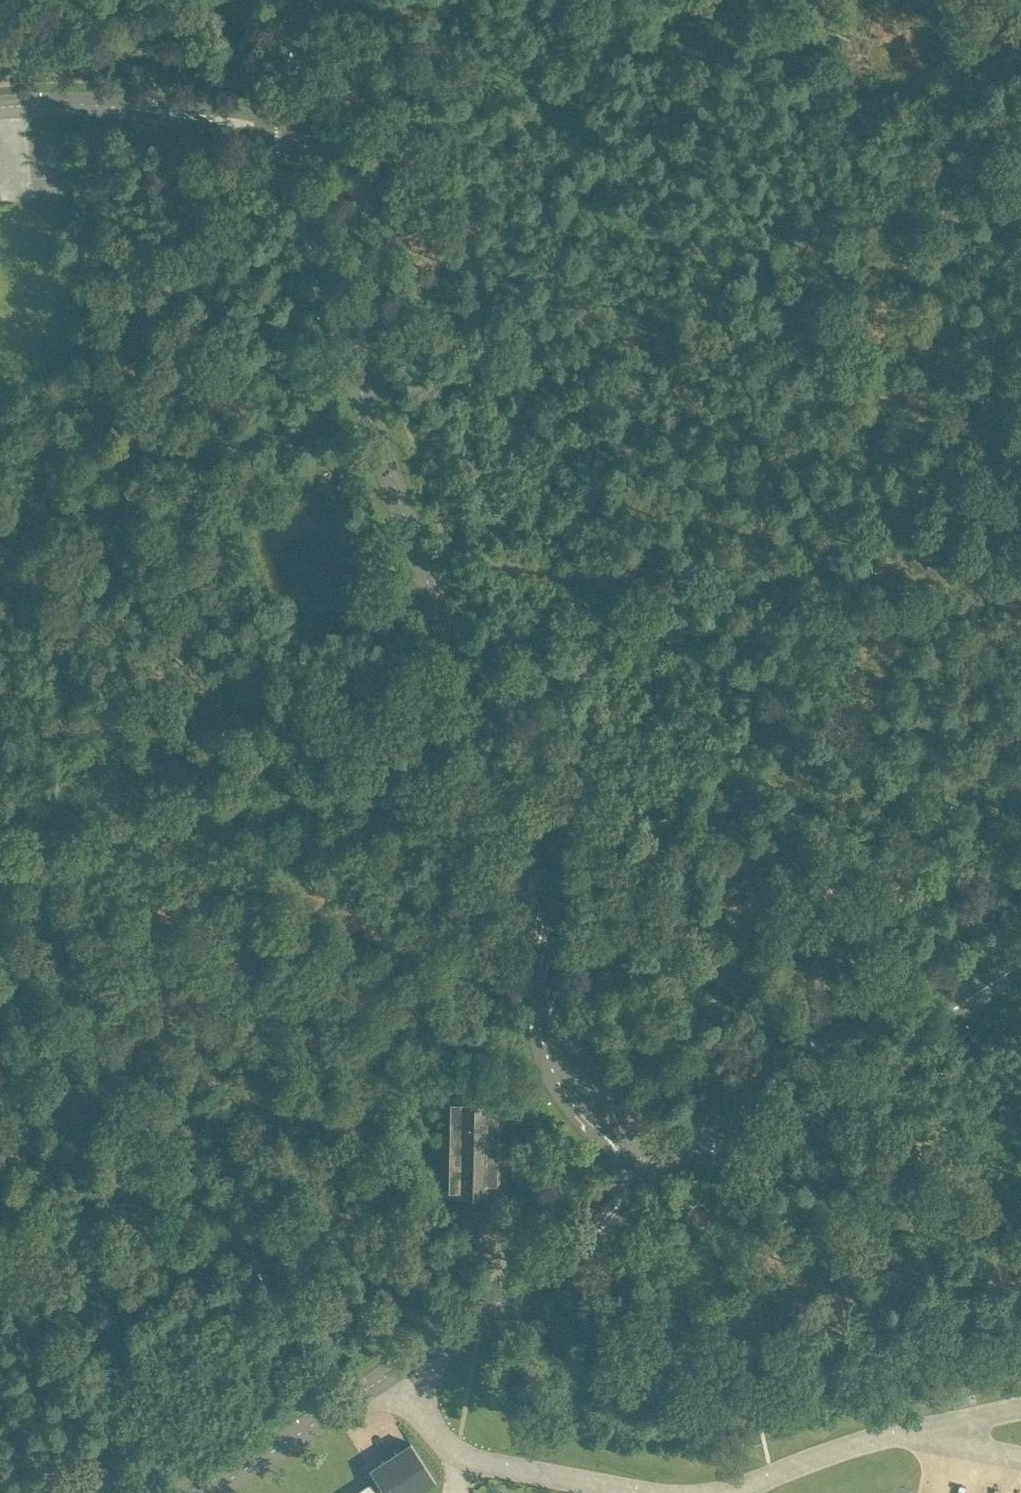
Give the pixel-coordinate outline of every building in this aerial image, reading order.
[(449,1096),(447,1193),(498,1194),(500,1097),(449,1096)] [(529,1320),(538,1335),(548,1329),(539,1314),(529,1320)] [(436,1482),(410,1442),(370,1469),(383,1487),(375,1492),(370,1484),(355,1492),(420,1492),(436,1482)]
